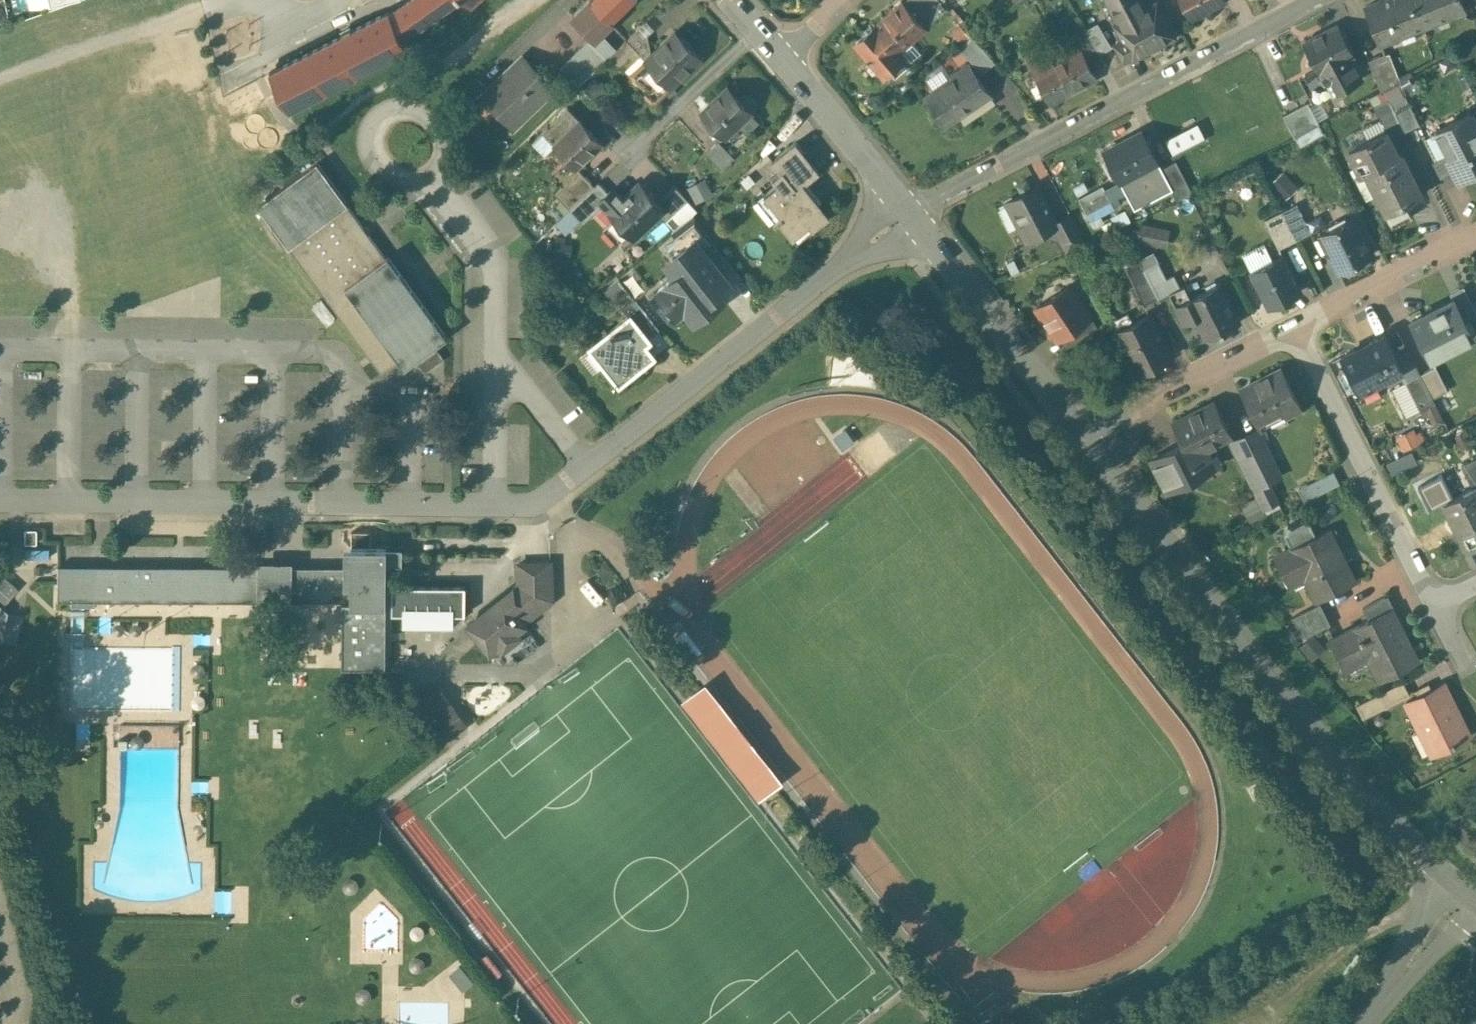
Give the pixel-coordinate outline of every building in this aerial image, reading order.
[(390,13),(388,11),(270,71),(289,108),(407,48),(403,39),(458,0),(408,0),(390,13)] [(572,14),(595,37),(613,20),(613,19),(633,0),(587,0),(572,14)] [(904,3),(925,26),(947,7),(940,0),(908,0),(904,3)] [(1119,22),(1115,24),(1123,39),(1115,43),(1124,59),(1132,54),(1133,57),(1173,36),(1155,2),(1144,8),(1140,0),(1107,0),(1119,22)] [(1190,17),(1224,0),(1181,0),(1190,17)] [(1365,6),(1380,43),(1398,35),(1398,33),(1422,24),(1413,0),(1379,0),(1365,6)] [(1422,24),(1446,14),(1447,16),(1465,9),(1461,0),(1413,0),(1422,24)] [(902,1),(874,25),(897,51),(898,50),(925,26),(904,3),(902,1)] [(1097,22),(1085,29),(1086,31),(1100,53),(1111,46),(1097,22)] [(1336,24),(1304,41),(1320,72),(1329,68),(1340,88),(1361,78),(1350,57),(1353,55),(1336,24)] [(897,51),(874,25),(855,42),(883,75),(904,57),(898,50),(897,51)] [(675,30),(641,62),(646,67),(649,64),(658,73),(669,84),(680,74),(681,75),(700,56),(675,30)] [(1086,31),(1073,38),(1078,48),(1080,47),(1092,70),(1105,63),(1100,53),(1086,31)] [(994,61),(973,37),(959,47),(981,72),(994,61)] [(589,38),(569,57),(582,71),(587,75),(587,76),(607,57),(589,38)] [(631,44),(614,60),(623,69),(640,54),(631,44)] [(1078,48),(1053,61),(1048,52),(1028,62),(1034,73),(1028,77),(1036,93),(1043,89),(1050,102),(1077,87),(1078,88),(1096,78),(1092,70),(1080,47),(1078,48)] [(1383,52),(1367,58),(1381,90),(1395,82),(1383,52)] [(488,88),(483,93),(488,99),(513,124),(553,86),(523,55),(488,88)] [(582,71),(569,57),(560,65),(574,78),(582,71)] [(969,64),(951,77),(952,78),(925,96),(944,124),(990,94),(969,64)] [(582,71),(574,78),(578,83),(587,75),(582,71)] [(658,73),(644,85),(644,91),(651,98),(656,98),(670,85),(669,84),(658,73)] [(477,76),(455,98),(472,115),(488,99),(483,93),(488,88),(477,76)] [(739,97),(728,85),(701,111),(724,136),(739,122),(747,131),(758,120),(750,112),(754,109),(756,101),(748,93),(740,95),(739,97)] [(1419,123),(1405,94),(1390,101),(1404,130),(1419,123)] [(1390,101),(1388,97),(1373,105),(1389,138),(1404,130),(1390,101)] [(1308,101),(1283,114),(1294,137),(1319,124),(1308,101)] [(567,106),(542,130),(554,144),(580,119),(567,106)] [(1436,129),(1436,131),(1438,130),(1449,151),(1447,152),(1457,171),(1473,162),(1475,166),(1475,125),(1470,112),(1436,129)] [(580,119),(554,144),(576,166),(601,141),(580,119)] [(1200,119),(1168,135),(1192,183),(1240,159),(1226,131),(1210,139),(1200,119)] [(1141,131),(1103,151),(1119,181),(1157,161),(1141,131)] [(1390,148),(1381,131),(1348,147),(1361,173),(1366,171),(1365,170),(1397,154),(1393,146),(1390,148)] [(733,156),(718,140),(706,151),(721,167),(733,156)] [(785,176),(763,194),(780,215),(777,217),(793,237),(809,224),(812,227),(826,216),(817,204),(819,202),(804,182),(819,170),(795,140),(772,159),(785,176)] [(1397,154),(1365,170),(1366,171),(1385,210),(1386,211),(1405,202),(1420,194),(1400,153),(1397,154)] [(1192,192),(1175,160),(1161,168),(1172,189),(1170,189),(1176,200),(1192,192)] [(289,247),(368,355),(380,373),(401,358),(405,364),(445,335),(388,255),(385,257),(347,204),(348,203),(317,161),(257,204),(289,247)] [(1157,161),(1119,181),(1134,208),(1170,189),(1172,189),(1161,168),(1157,161)] [(583,172),(558,196),(569,207),(594,184),(583,172)] [(594,184),(569,207),(579,218),(608,191),(598,181),(594,184)] [(639,181),(608,209),(634,237),(664,208),(639,181)] [(1037,185),(1005,202),(1005,203),(1009,201),(1021,222),(1016,225),(1025,240),(1053,226),(1057,223),(1057,221),(1051,212),(1042,195),(1042,194),(1037,185)] [(1101,185),(1078,197),(1086,212),(1109,199),(1101,185)] [(1297,202),(1282,210),(1296,238),(1311,231),(1297,202)] [(1405,202),(1386,211),(1385,210),(1383,211),(1390,226),(1411,215),(1405,202)] [(1282,210),(1268,216),(1283,245),(1296,238),(1282,210)] [(693,213),(671,230),(678,240),(668,248),(673,254),(693,239),(693,238),(695,236),(703,247),(713,239),(693,213)] [(1070,215),(1057,221),(1057,223),(1053,226),(1066,251),(1084,241),(1070,215)] [(1353,216),(1320,232),(1321,233),(1321,234),(1323,233),(1329,247),(1328,247),(1330,252),(1339,271),(1358,261),(1357,260),(1371,253),(1353,216)] [(1171,242),(1173,223),(1143,220),(1142,239),(1171,242)] [(1329,247),(1323,233),(1321,234),(1321,233),(1314,237),(1321,251),(1327,254),(1330,252),(1328,247),(1329,247)] [(683,268),(658,288),(677,313),(684,307),(694,320),(723,297),(719,292),(731,283),(703,247),(695,236),(693,238),(693,239),(673,254),(683,268)] [(1282,254),(1251,270),(1269,306),(1300,290),(1282,254)] [(1139,259),(1125,266),(1144,304),(1158,297),(1144,268),(1139,259)] [(1173,273),(1166,277),(1158,261),(1144,268),(1158,297),(1169,291),(1180,286),(1180,285),(1173,273)] [(1190,297),(1189,298),(1197,312),(1195,313),(1195,315),(1206,336),(1219,329),(1220,330),(1238,321),(1225,294),(1226,294),(1220,282),(1190,297)] [(1180,286),(1169,291),(1183,321),(1195,315),(1195,313),(1197,312),(1189,298),(1190,297),(1184,283),(1180,285),(1180,286)] [(1069,285),(1036,306),(1057,338),(1059,337),(1090,316),(1069,285)] [(655,324),(633,295),(621,304),(629,314),(630,313),(645,332),(655,324)] [(1454,299),(1422,315),(1422,314),(1411,319),(1430,356),(1472,335),(1454,299)] [(629,314),(591,344),(619,379),(636,366),(636,365),(653,352),(644,341),(649,337),(645,332),(630,313),(629,314)] [(1150,313),(1116,330),(1137,372),(1171,355),(1150,313)] [(1091,316),(1059,337),(1065,347),(1097,326),(1091,316)] [(1384,333),(1341,355),(1358,390),(1402,368),(1384,333)] [(1435,365),(1420,372),(1432,396),(1433,396),(1432,396),(1446,389),(1447,389),(1435,365)] [(1281,367),(1251,382),(1251,383),(1240,388),(1259,427),(1301,406),(1281,367)] [(1432,396),(1420,372),(1405,380),(1420,409),(1434,402),(1432,396)] [(1214,401),(1173,421),(1183,442),(1190,455),(1191,454),(1231,435),(1214,401)] [(1406,447),(1427,436),(1420,423),(1399,434),(1406,447)] [(846,427),(834,436),(843,448),(855,440),(846,427)] [(1260,435),(1258,430),(1247,436),(1263,467),(1276,460),(1265,437),(1260,435)] [(1247,436),(1233,443),(1254,484),(1268,477),(1263,467),(1247,436)] [(1183,442),(1151,458),(1166,489),(1200,472),(1191,454),(1190,455),(1183,442)] [(1464,461),(1475,484),(1475,455),(1464,461)] [(1302,482),(1307,495),(1343,481),(1338,468),(1302,482)] [(1268,477),(1254,484),(1265,506),(1279,499),(1268,477)] [(1443,500),(1466,547),(1475,542),(1475,484),(1443,500)] [(1309,521),(1292,515),(1286,532),(1292,544),(1315,533),(1309,521)] [(1292,544),(1274,553),(1285,574),(1301,566),(1316,597),(1354,578),(1345,561),(1344,561),(1336,546),(1338,546),(1328,526),(1315,533),(1292,544)] [(35,528),(23,528),(23,542),(35,542),(35,528)] [(386,547),(350,547),(350,568),(350,595),(350,602),(342,602),(341,666),(375,666),(375,605),(386,605),(386,547)] [(512,588),(467,623),(489,652),(497,646),(500,649),(519,634),(516,631),(524,625),(514,612),(533,597),(533,589),(545,589),(544,562),(517,563),(518,588),(512,588)] [(260,567),(56,565),(56,598),(69,599),(69,605),(93,605),(93,599),(259,600),(259,592),(260,567)] [(350,568),(260,567),(259,592),(260,594),(350,595),(350,568)] [(0,573),(0,641),(1,640),(7,610),(2,606),(18,587),(1,573),(0,573)] [(465,584),(392,584),(391,611),(404,612),(416,612),(440,612),(452,612),(464,612),(465,584)] [(1397,618),(1385,594),(1362,605),(1368,617),(1375,629),(1397,618)] [(1319,600),(1292,614),(1302,635),(1330,621),(1319,600)] [(1368,617),(1330,637),(1340,657),(1363,646),(1379,677),(1417,658),(1397,618),(1375,629),(1368,617)] [(1317,629),(1303,640),(1314,654),(1328,642),(1317,629)] [(1403,679),(1378,691),(1385,705),(1409,693),(1403,679)] [(707,681),(682,700),(757,796),(781,777),(707,681)] [(1431,687),(1428,681),(1414,688),(1418,694),(1406,700),(1420,728),(1422,728),(1433,750),(1451,741),(1452,743),(1469,735),(1461,718),(1462,718),(1454,700),(1453,701),(1443,681),(1431,687)] [(439,684),(419,698),(449,739),(469,725),(439,684)] [(1378,691),(1356,703),(1362,716),(1385,705),(1378,691)] [(790,809),(780,817),(787,825),(796,818),(790,809)]
